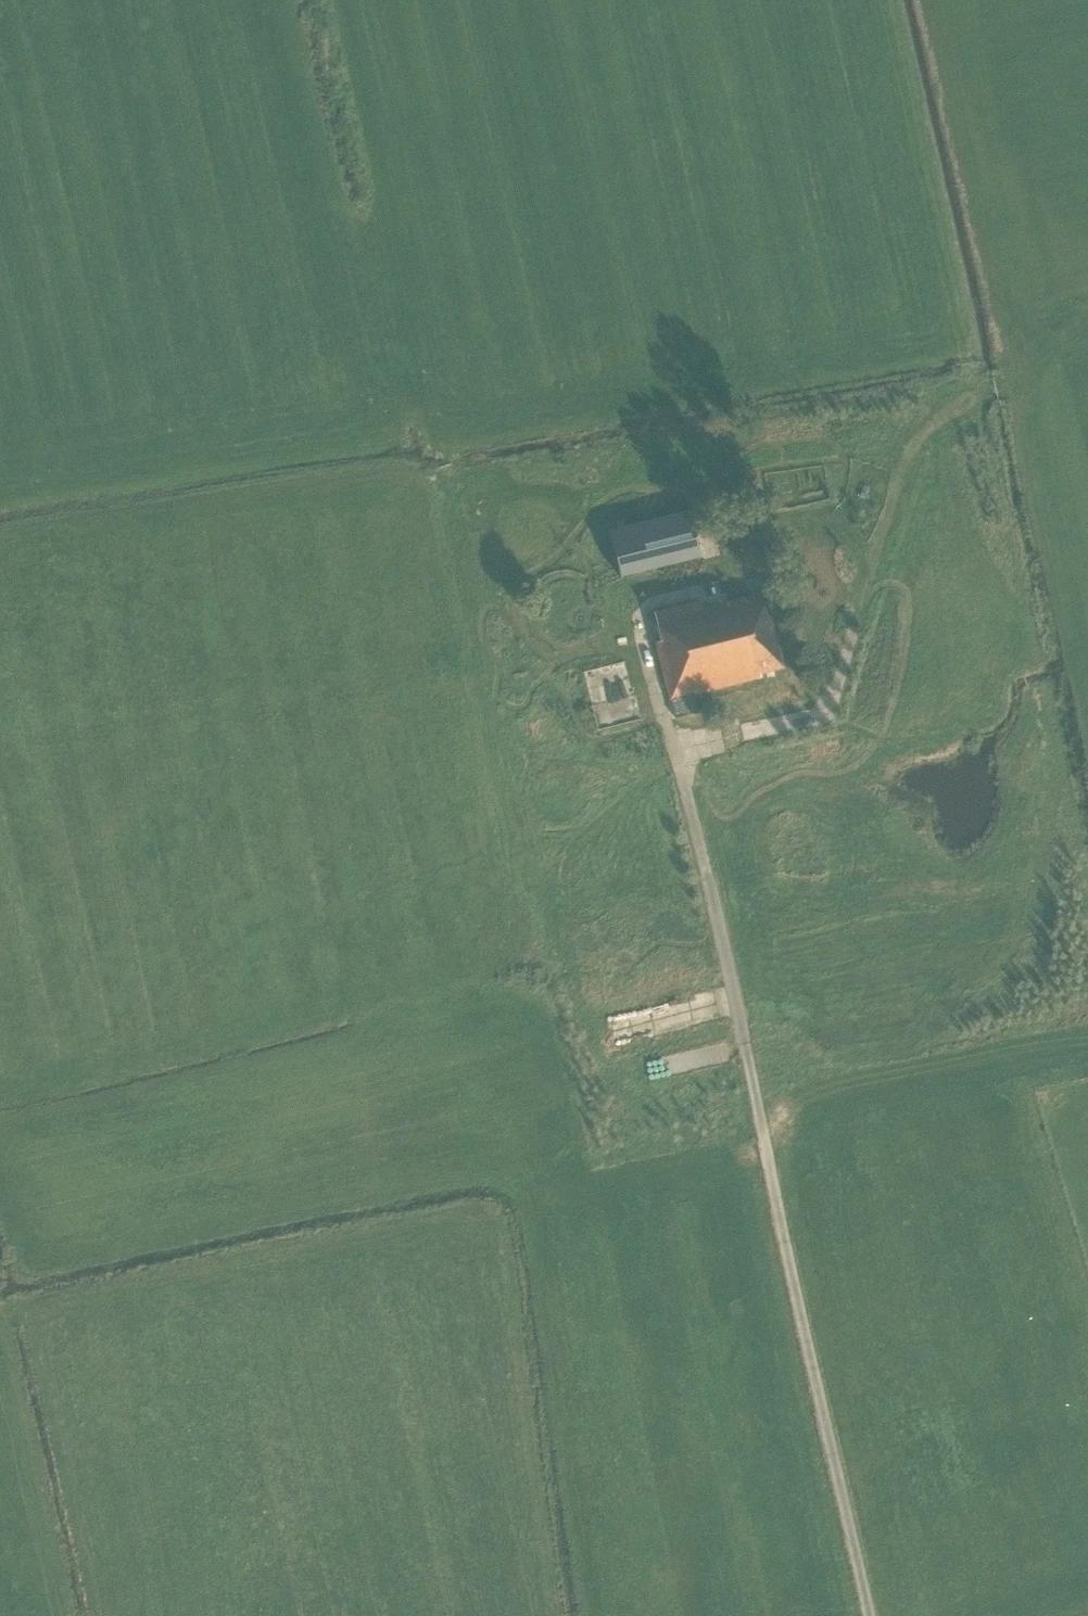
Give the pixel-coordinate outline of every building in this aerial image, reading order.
[(695,559),(683,512),(603,533),(615,580),(617,579),(623,600),(660,590),(655,569),(695,559)] [(761,595),(702,610),(700,602),(651,614),(658,642),(655,643),(669,701),(670,701),(674,719),(696,713),(692,695),(759,678),(758,675),(779,669),(761,595)] [(628,664),(586,670),(590,700),(632,694),(628,664)]
